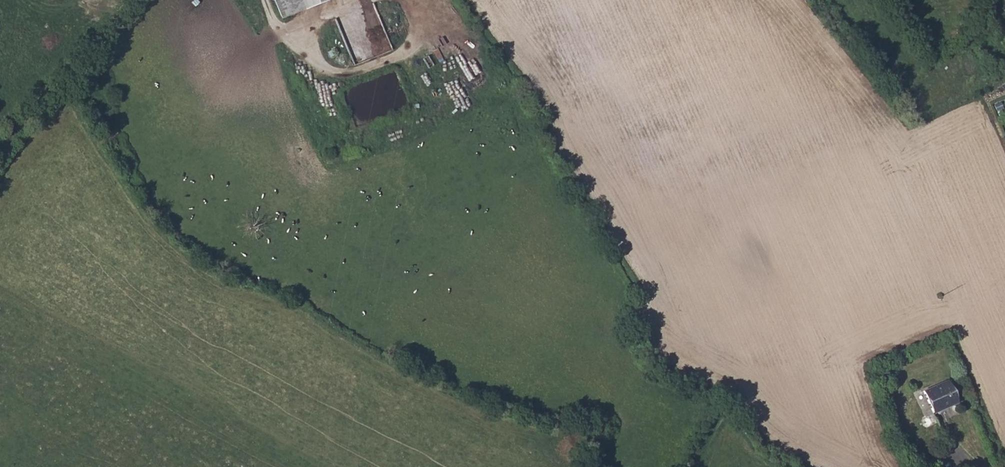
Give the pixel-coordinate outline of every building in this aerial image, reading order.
[(282,19),(328,0),(274,0),(282,19)] [(946,368),(920,378),(929,401),(955,391),(946,368)]
